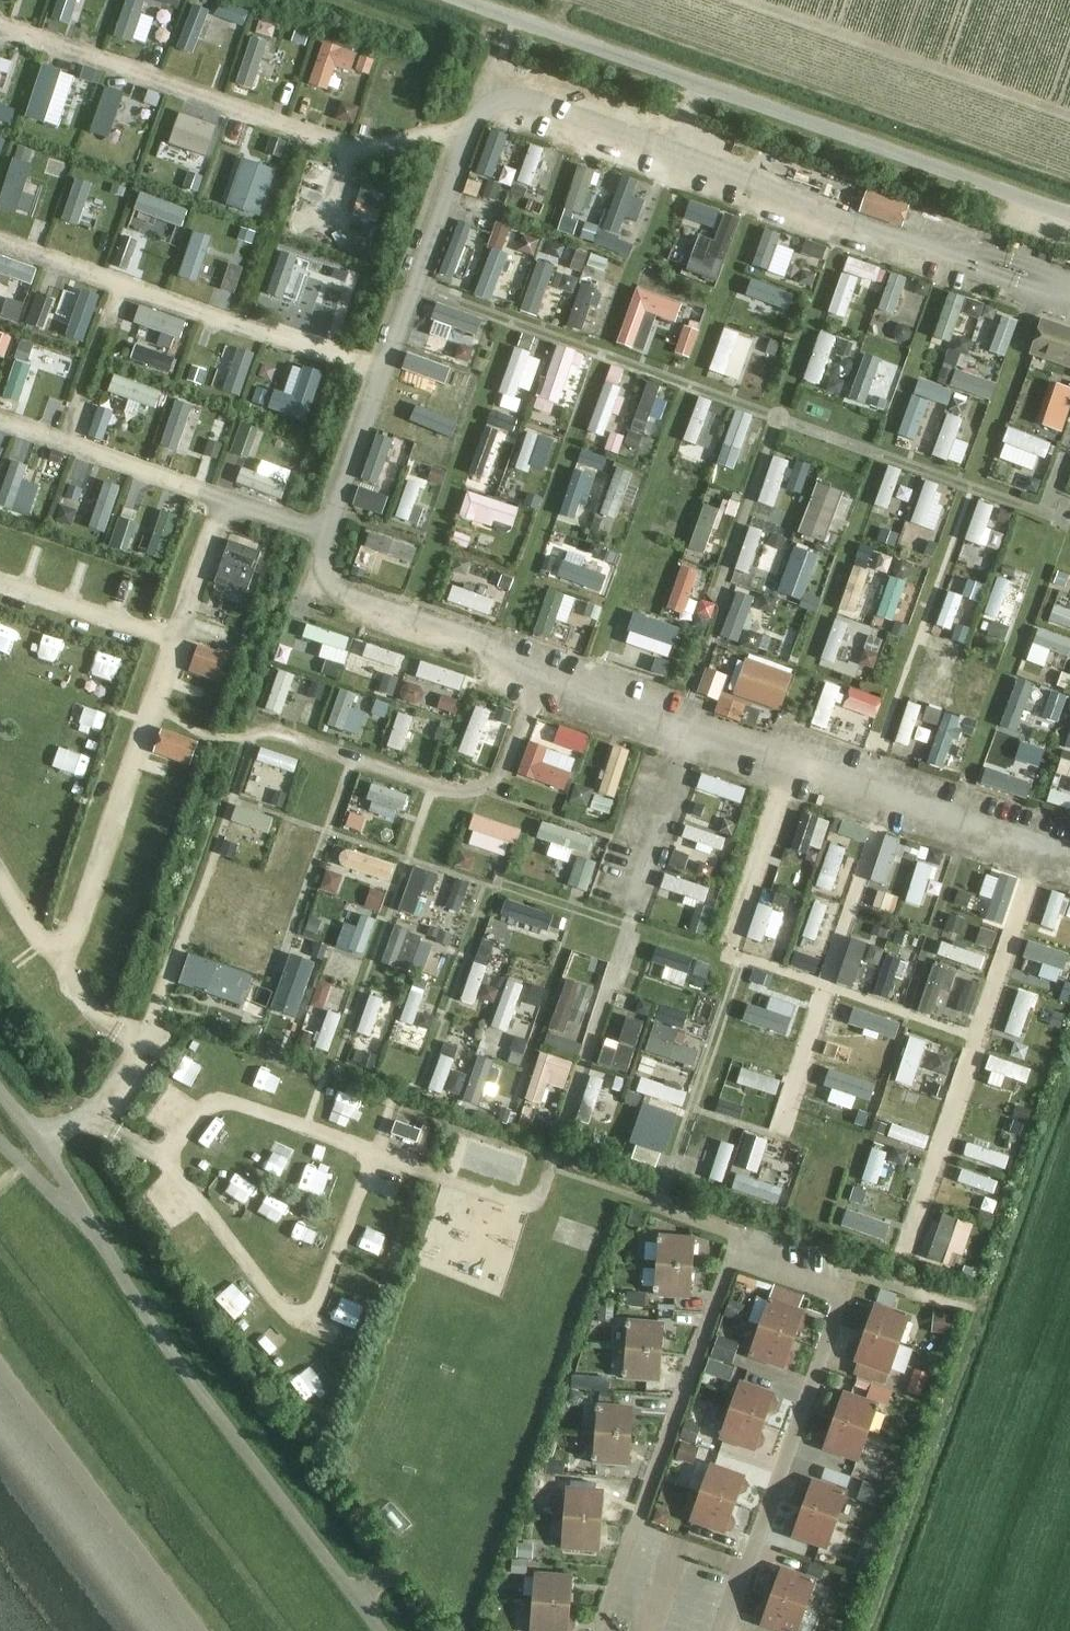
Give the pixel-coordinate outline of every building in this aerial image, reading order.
[(199,39),(215,0),(196,0),(183,33),(199,39)] [(263,77),(274,30),(253,25),(242,72),(263,77)] [(323,44),(310,81),(326,87),(333,66),(350,72),(356,55),(323,44)] [(305,87),(300,103),(311,107),(316,91),(305,87)] [(173,105),(164,147),(186,152),(195,110),(173,105)] [(475,159),(499,164),(508,128),(484,122),(475,159)] [(534,133),(522,172),(541,178),(553,139),(534,133)] [(597,198),(601,157),(582,155),(577,196),(597,198)] [(634,206),(646,169),(630,163),(618,200),(634,206)] [(272,178),(237,165),(225,200),(260,212),(272,178)] [(470,168),(469,184),(483,186),(485,170),(470,168)] [(138,259),(156,206),(188,217),(195,198),(143,180),(118,253),(138,259)] [(908,205),(867,190),(859,213),(900,227),(908,205)] [(627,232),(632,219),(607,210),(602,223),(627,232)] [(767,213),(754,252),(781,261),(785,251),(794,254),(804,225),(767,213)] [(208,268),(216,224),(195,220),(187,265),(208,268)] [(480,284),(497,290),(514,243),(497,237),(480,284)] [(881,269),(885,254),(851,245),(847,260),(881,269)] [(542,246),(526,293),(545,299),(561,252),(542,246)] [(292,258),(273,263),(276,273),(295,268),(292,258)] [(829,300),(845,307),(863,267),(847,260),(829,300)] [(893,261),(882,298),(901,303),(911,265),(893,261)] [(591,321),(603,277),(584,272),(572,316),(591,321)] [(936,324),(956,331),(971,286),(951,280),(936,324)] [(643,336),(657,301),(655,300),(660,289),(640,281),(621,327),(643,336)] [(660,341),(677,347),(695,301),(678,294),(660,341)] [(1005,303),(990,339),(1004,346),(1020,310),(1005,303)] [(143,307),(141,323),(188,330),(191,314),(143,307)] [(711,361),(729,367),(745,327),(727,321),(711,361)] [(838,321),(831,343),(853,350),(859,328),(838,321)] [(1031,354),(1069,368),(1069,332),(1042,322),(1031,354)] [(977,328),(974,343),(987,347),(991,332),(977,328)] [(900,360),(905,346),(891,342),(886,355),(900,360)] [(846,388),(866,395),(881,352),(861,345),(846,388)] [(400,358),(398,399),(417,400),(418,380),(433,380),(434,359),(400,358)] [(995,383),(999,370),(961,359),(957,372),(995,383)] [(122,366),(116,385),(163,400),(169,380),(122,366)] [(904,429),(924,434),(936,389),(954,394),(956,385),(919,375),(904,429)] [(467,422),(481,383),(467,377),(458,402),(457,401),(451,416),(467,422)] [(1039,426),(1060,432),(1069,402),(1069,392),(1052,386),(1039,426)] [(102,398),(94,425),(108,430),(117,402),(102,398)] [(952,402),(938,445),(954,450),(968,407),(952,402)] [(487,413),(469,460),(487,467),(505,420),(487,413)] [(533,420),(520,458),(534,463),(547,425),(533,420)] [(616,420),(608,438),(623,444),(631,426),(616,420)] [(378,423),(366,473),(384,477),(396,428),(378,423)] [(779,497),(796,450),(777,444),(760,491),(779,497)] [(422,449),(418,470),(410,468),(403,507),(419,510),(429,450),(422,449)] [(274,484),(279,465),(243,455),(238,474),(274,484)] [(581,508),(596,463),(579,458),(564,503),(581,508)] [(107,470),(94,516),(115,522),(129,476),(107,470)] [(814,489),(811,488),(802,521),(833,528),(845,479),(818,472),(814,489)] [(743,505),(747,482),(735,480),(734,488),(721,486),(720,495),(705,493),(698,539),(717,542),(723,502),(743,505)] [(463,506),(518,520),(525,496),(470,481),(463,506)] [(150,542),(162,546),(178,503),(165,499),(150,542)] [(752,514),(740,560),(754,563),(757,553),(769,556),(778,521),(752,514)] [(455,531),(472,540),(478,527),(461,519),(455,531)] [(416,549),(418,534),(395,530),(393,546),(416,549)] [(805,556),(813,537),(796,530),(778,578),(805,589),(816,560),(805,556)] [(864,532),(860,545),(870,549),(867,557),(855,552),(839,596),(866,606),(890,542),(864,532)] [(603,577),(607,562),(591,557),(594,548),(569,540),(561,564),(603,577)] [(261,554),(228,543),(217,576),(249,587),(261,554)] [(672,598),(691,605),(706,561),(687,555),(672,598)] [(879,603),(896,609),(911,572),(894,566),(879,603)] [(457,574),(452,590),(497,606),(508,575),(494,570),(489,585),(457,574)] [(582,632),(595,591),(551,578),(538,621),(550,625),(556,608),(574,613),(569,628),(582,632)] [(738,580),(727,631),(743,634),(751,601),(761,603),(765,586),(738,580)] [(1069,615),(1069,582),(1062,580),(1054,611),(1069,615)] [(973,613),(977,602),(956,594),(952,606),(973,613)] [(623,599),(610,639),(630,646),(636,627),(655,632),(662,611),(623,599)] [(867,611),(836,602),(823,647),(854,655),(867,611)] [(663,627),(679,633),(684,619),(667,614),(663,627)] [(327,632),(325,648),(352,652),(356,623),(314,617),(312,630),(327,632)] [(918,672),(940,680),(958,628),(936,620),(918,672)] [(372,632),(367,646),(401,657),(406,643),(372,632)] [(188,675),(220,686),(230,658),(198,647),(188,675)] [(465,682),(470,665),(426,650),(421,666),(465,682)] [(741,686),(789,695),(796,660),(748,650),(741,686)] [(710,655),(700,682),(721,690),(731,663),(710,655)] [(287,704),(300,664),(284,659),(270,698),(287,704)] [(383,677),(394,682),(402,666),(390,661),(383,677)] [(1019,708),(1035,668),(1020,662),(1005,702),(1019,708)] [(406,676),(404,687),(425,692),(427,680),(406,676)] [(357,720),(365,699),(356,695),(361,684),(345,677),(331,709),(357,720)] [(851,677),(834,719),(866,731),(881,689),(851,677)] [(724,684),(718,702),(744,710),(750,692),(724,684)] [(750,699),(770,704),(773,693),(752,688),(750,699)] [(895,731),(916,736),(926,693),(906,688),(895,731)] [(478,694),(463,742),(484,749),(500,701),(478,694)] [(407,740),(418,706),(402,700),(390,735),(407,740)] [(940,710),(930,749),(939,752),(949,712),(940,710)] [(996,715),(986,756),(1005,760),(1014,719),(996,715)] [(530,731),(521,764),(572,778),(581,745),(530,731)] [(197,744),(161,732),(153,755),(191,768),(197,744)] [(261,752),(300,762),(304,747),(265,737),(261,752)] [(618,737),(603,781),(620,786),(634,743),(618,737)] [(1028,739),(1021,757),(1039,764),(1046,745),(1028,739)] [(696,793),(716,800),(722,785),(741,792),(746,778),(706,764),(696,793)] [(1059,767),(1052,792),(1069,798),(1069,770),(1059,767)] [(377,773),(371,794),(409,805),(415,783),(377,773)] [(274,822),(279,805),(242,794),(237,811),(274,822)] [(826,843),(832,806),(803,801),(796,838),(826,843)] [(511,842),(516,812),(479,806),(474,836),(511,842)] [(557,824),(558,812),(539,811),(539,823),(557,824)] [(685,828),(726,839),(730,825),(689,813),(685,828)] [(873,869),(895,874),(904,828),(883,824),(873,869)] [(916,841),(900,879),(923,888),(938,850),(916,841)] [(264,872),(268,859),(253,855),(249,867),(264,872)] [(442,886),(450,865),(419,855),(403,903),(421,909),(430,882),(442,886)] [(978,881),(1008,892),(1011,884),(1026,890),(1032,874),(987,856),(978,881)] [(339,883),(346,866),(333,860),(326,878),(339,883)] [(669,862),(663,878),(708,894),(714,877),(669,862)] [(455,888),(473,889),(474,868),(456,867),(455,888)] [(368,896),(383,901),(391,881),(375,875),(368,896)] [(881,877),(876,894),(895,900),(900,883),(881,877)] [(1057,923),(1069,894),(1069,885),(1057,879),(1040,916),(1057,923)] [(506,898),(496,895),(492,909),(552,929),(560,905),(509,888),(506,898)] [(695,912),(710,915),(713,895),(698,893),(695,912)] [(760,929),(780,936),(792,900),(771,894),(760,929)] [(979,910),(970,956),(987,960),(996,914),(979,910)] [(401,955),(414,918),(396,912),(383,949),(401,955)] [(440,916),(434,927),(454,936),(460,924),(440,916)] [(296,944),(316,949),(321,929),(299,923),(281,990),(309,998),(319,959),(294,952),(296,944)] [(1044,975),(1056,934),(1037,929),(1025,969),(1044,975)] [(871,979),(892,987),(906,950),(886,942),(871,979)] [(249,993),(258,964),(194,943),(185,972),(249,993)] [(524,993),(533,950),(517,946),(507,989),(524,993)] [(480,995),(492,956),(475,950),(463,990),(480,995)] [(962,985),(957,985),(959,959),(930,957),(926,1003),(941,1004),(942,995),(961,997),(962,985)] [(323,967),(314,993),(329,998),(338,972),(323,967)] [(984,991),(989,974),(969,969),(965,986),(984,991)] [(582,974),(578,1000),(599,1002),(603,977),(582,974)] [(632,999),(636,984),(620,979),(615,994),(632,999)] [(1026,1028),(1040,985),(1023,979),(1009,1023),(1026,1028)] [(420,1013),(430,986),(413,980),(398,1023),(423,1033),(429,1016),(420,1013)] [(730,1016),(752,1021),(761,988),(739,982),(730,1016)] [(361,1021),(378,1027),(390,990),(373,984),(361,1021)] [(761,1021),(781,1030),(797,993),(778,984),(761,1021)] [(637,1003),(652,1005),(653,990),(639,988),(637,1003)] [(275,998),(270,1017),(289,1021),(294,1003),(275,998)] [(333,999),(322,1029),(336,1034),(347,1004),(333,999)] [(490,1031),(505,1037),(516,1004),(501,999),(490,1031)] [(662,1011),(652,1039),(696,1055),(701,1039),(680,1031),(685,1020),(662,1011)] [(851,1052),(869,1058),(880,1024),(862,1019),(851,1052)] [(901,1070),(919,1076),(934,1031),(916,1025),(901,1070)] [(195,1028),(193,1039),(212,1043),(214,1032),(195,1028)] [(609,1034),(603,1053),(614,1057),(620,1038),(609,1034)] [(547,1097),(556,1073),(570,1078),(579,1052),(546,1041),(528,1090),(547,1097)] [(432,1077),(447,1082),(459,1047),(444,1042),(432,1077)] [(953,1062),(957,1048),(943,1044),(939,1057),(953,1062)] [(479,1045),(472,1091),(488,1094),(495,1047),(479,1045)] [(986,1094),(1004,1098),(1012,1054),(994,1050),(986,1094)] [(580,1108),(592,1113),(610,1069),(597,1064),(580,1108)] [(646,1065),(641,1080),(687,1096),(692,1080),(646,1065)] [(170,1101),(171,1084),(158,1083),(157,1101),(170,1101)] [(705,1144),(715,1110),(701,1106),(691,1140),(705,1144)] [(638,1110),(626,1148),(659,1159),(671,1121),(638,1110)] [(215,1112),(201,1130),(212,1138),(226,1121),(215,1112)] [(420,1134),(396,1125),(391,1137),(416,1146),(420,1134)] [(906,1142),(876,1133),(866,1166),(895,1175),(906,1142)] [(970,1134),(968,1149),(1013,1156),(1015,1141),(970,1134)] [(966,1159),(962,1173),(1001,1183),(1004,1169),(966,1159)] [(242,1175),(233,1194),(244,1199),(253,1180),(242,1175)] [(876,1178),(876,1222),(897,1222),(897,1178),(876,1178)] [(960,1243),(970,1247),(981,1215),(945,1203),(930,1246),(956,1255),(960,1243)] [(195,1237),(209,1225),(201,1216),(187,1227),(195,1237)] [(658,1237),(656,1267),(691,1269),(693,1240),(658,1237)] [(689,1298),(691,1269),(656,1267),(654,1296),(689,1298)] [(769,1301),(759,1329),(792,1341),(796,1329),(798,1330),(803,1328),(806,1321),(803,1316),(801,1315),(802,1313),(769,1301)] [(868,1323),(864,1334),(897,1346),(907,1318),(874,1306),(873,1308),(871,1308),(866,1310),(864,1316),(866,1322),(868,1323)] [(628,1322),(625,1351),(660,1353),(662,1324),(628,1322)] [(342,1328),(337,1357),(351,1359),(356,1331),(342,1328)] [(788,1352),(792,1341),(759,1329),(749,1357),(782,1368),(783,1366),(785,1367),(790,1364),(793,1358),(790,1353),(788,1352)] [(888,1373),(897,1346),(864,1334),(860,1345),(858,1344),(853,1347),(851,1353),(853,1358),(855,1359),(855,1362),(888,1373)] [(658,1383),(660,1353),(625,1351),(623,1380),(658,1383)] [(319,1364),(314,1384),(338,1389),(342,1370),(319,1364)] [(739,1384),(729,1411),(762,1423),(766,1412),(769,1413),(774,1410),(776,1404),(774,1399),(771,1398),(772,1395),(739,1384)] [(837,1410),(833,1422),(866,1433),(876,1406),(843,1394),(842,1396),(840,1395),(835,1398),(832,1404),(835,1409),(837,1410)] [(597,1406),(595,1435),(630,1438),(632,1408),(597,1406)] [(762,1423),(729,1411),(720,1439),(753,1451),(753,1449),(756,1449),(761,1447),(763,1441),(761,1435),(758,1434),(762,1423)] [(566,1450),(587,1450),(587,1421),(566,1422),(566,1450)] [(866,1433),(833,1422),(829,1433),(827,1432),(822,1435),(819,1441),(822,1446),(824,1447),(823,1449),(856,1461),(866,1433)] [(692,1464),(702,1442),(683,1434),(674,1456),(692,1464)] [(627,1467),(630,1438),(595,1435),(592,1464),(627,1467)] [(864,1483),(869,1469),(855,1464),(850,1478),(864,1483)] [(710,1466),(700,1494),(733,1506),(737,1494),(739,1495),(745,1492),(747,1486),(744,1481),(742,1480),(743,1478),(710,1466)] [(806,1498),(802,1509),(835,1521),(845,1494),(812,1482),(811,1484),(809,1483),(804,1486),(801,1492),(804,1497),(806,1498)] [(567,1490),(564,1519),(599,1522),(601,1493),(567,1490)] [(729,1517),(733,1506),(700,1494),(690,1522),(723,1533),(724,1531),(726,1532),(732,1529),(734,1523),(731,1518),(729,1517)] [(825,1549),(835,1521),(802,1509),(798,1521),(796,1520),(790,1522),(788,1529),(791,1534),(793,1535),(792,1537),(825,1549)] [(597,1551),(599,1522),(564,1519),(562,1548),(597,1551)] [(775,1586),(771,1597),(804,1609),(814,1581),(781,1570),(780,1572),(778,1571),(772,1574),(770,1580),(773,1585),(775,1586)] [(533,1604),(568,1607),(570,1578),(535,1575),(533,1604)] [(529,1613),(529,1590),(515,1590),(515,1613),(529,1613)] [(804,1609),(771,1597),(767,1609),(765,1608),(759,1610),(757,1617),(760,1622),(762,1623),(761,1625),(778,1630),(796,1630),(804,1609)] [(568,1607),(533,1604),(531,1630),(571,1630),(573,1630),(574,1623),(570,1618),(567,1618),(568,1607)]
